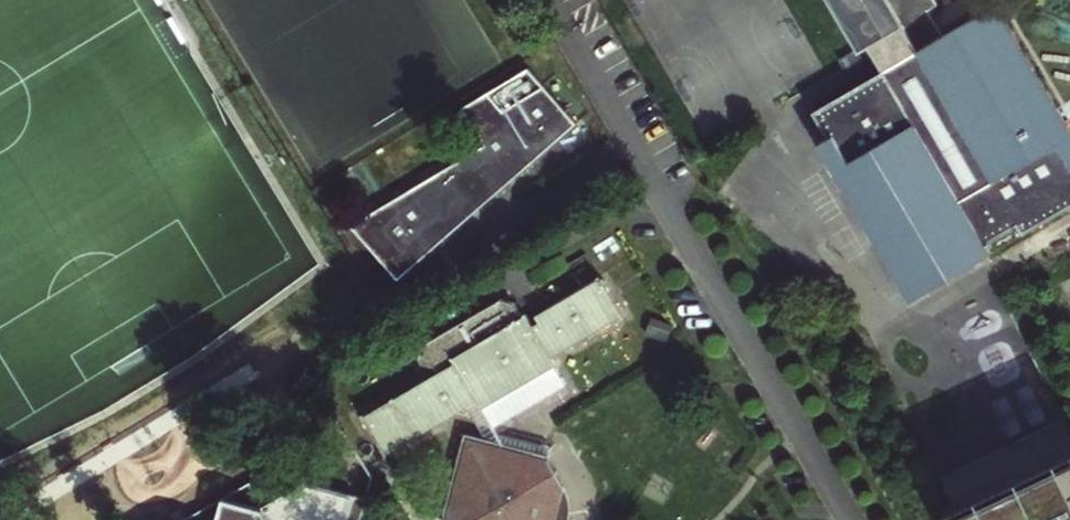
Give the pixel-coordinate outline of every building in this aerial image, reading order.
[(859,52),(866,48),(881,74),(812,115),(827,140),(817,146),(909,301),(989,255),(984,247),(1016,229),(1021,236),(1069,209),(1069,138),(993,8),(942,39),(929,19),(921,6),(932,0),(828,0),(859,52)] [(486,144),(353,223),(399,277),(579,121),(529,65),(463,105),(486,144)] [(603,289),(462,376),(372,430),(393,469),(475,421),(495,456),(469,473),(456,519),(564,519),(570,498),(555,472),(559,459),(506,448),(501,440),(572,396),(559,377),(561,376),(557,370),(569,363),(628,326),(603,289)] [(957,513),(960,519),(1069,519),(1069,462),(957,513)] [(365,497),(306,482),(260,507),(222,498),(215,519),(358,519),(365,497)]
